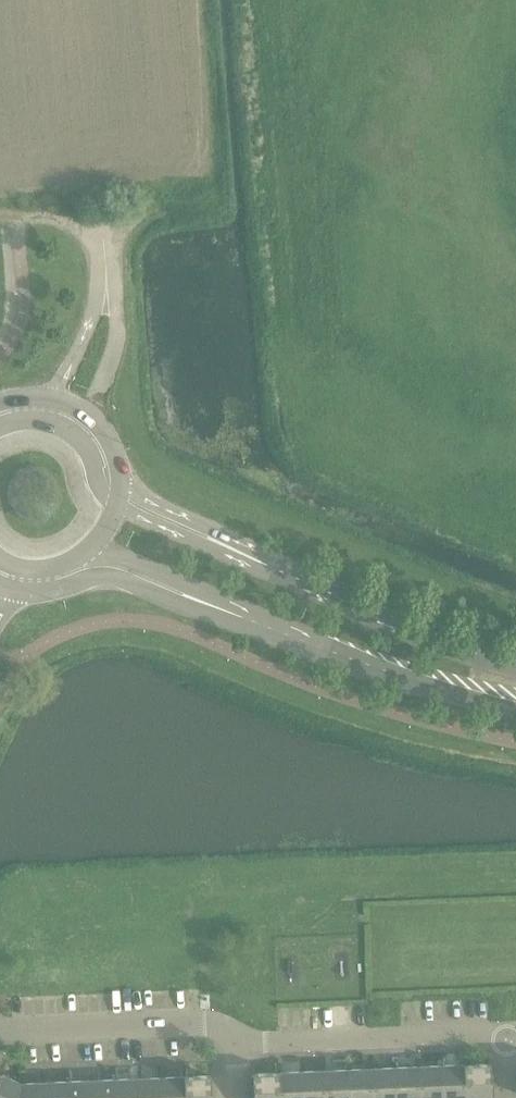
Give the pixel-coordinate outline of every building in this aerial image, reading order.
[(466,1065),(468,1097),(492,1097),(491,1064),(466,1065)] [(443,1066),(444,1097),(468,1097),(466,1065),(443,1066)] [(420,1067),(421,1097),(444,1097),(443,1066),(420,1067)] [(396,1068),(397,1097),(421,1097),(420,1067),(396,1068)] [(373,1069),(374,1097),(397,1097),(396,1068),(373,1069)] [(349,1070),(350,1097),(374,1097),(373,1069),(349,1070)] [(326,1071),(327,1097),(350,1097),(349,1070),(326,1071)] [(302,1072),(303,1097),(327,1097),(326,1071),(302,1072)] [(279,1073),(280,1097),(303,1097),(302,1072),(279,1073)] [(279,1073),(254,1074),(255,1097),(280,1097),(279,1073)] [(0,1076),(0,1097),(20,1097),(22,1084),(1,1075),(0,1076)] [(187,1077),(188,1097),(212,1097),(211,1076),(187,1077)] [(163,1078),(164,1097),(188,1097),(187,1077),(163,1078)] [(140,1079),(141,1097),(164,1097),(163,1078),(140,1079)] [(116,1080),(117,1097),(141,1097),(140,1079),(116,1080)] [(93,1081),(94,1097),(117,1097),(116,1080),(93,1081)] [(69,1082),(70,1097),(94,1097),(93,1081),(69,1082)] [(46,1083),(46,1097),(70,1097),(69,1082),(46,1083)] [(20,1097),(46,1097),(46,1083),(22,1084),(20,1097)]
